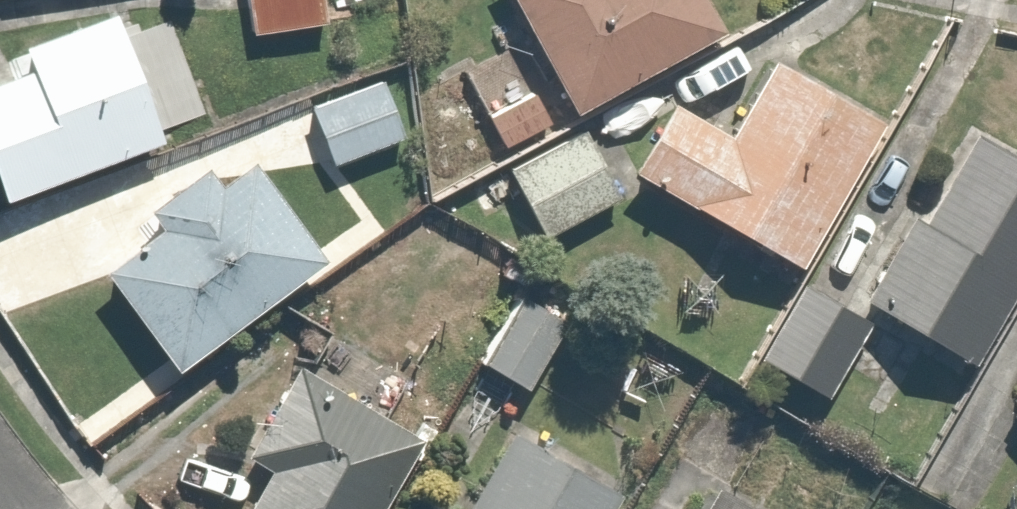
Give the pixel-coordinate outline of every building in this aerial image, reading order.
[(243,30),(322,19),(320,0),(239,0),(243,30)] [(527,50),(467,79),(494,135),(715,26),(703,0),(503,0),(527,50)] [(20,65),(0,72),(0,194),(144,137),(104,32),(93,4),(9,37),(20,65)] [(872,107),(760,44),(713,127),(657,95),(616,167),(784,262),(872,107)] [(375,84),(297,110),(316,167),(394,141),(375,84)] [(538,227),(609,191),(576,126),(505,162),(538,227)] [(898,212),(851,295),(962,358),(1016,262),(1016,153),(970,126),(915,222),(898,212)] [(115,242),(124,254),(96,274),(160,365),(326,250),(262,158),(214,191),(198,168),(143,206),(151,217),(115,242)] [(497,279),(462,357),(523,384),(558,307),(497,279)] [(784,280),(743,348),(818,394),(859,327),(784,280)] [(1016,406),(1016,371),(1001,397),(1016,406)] [(191,441),(252,471),(233,508),(357,508),(397,430),(286,373),(259,425),(211,401),(191,441)] [(454,508),(593,508),(607,487),(508,424),(454,508)] [(680,508),(753,508),(698,478),(680,508)]
